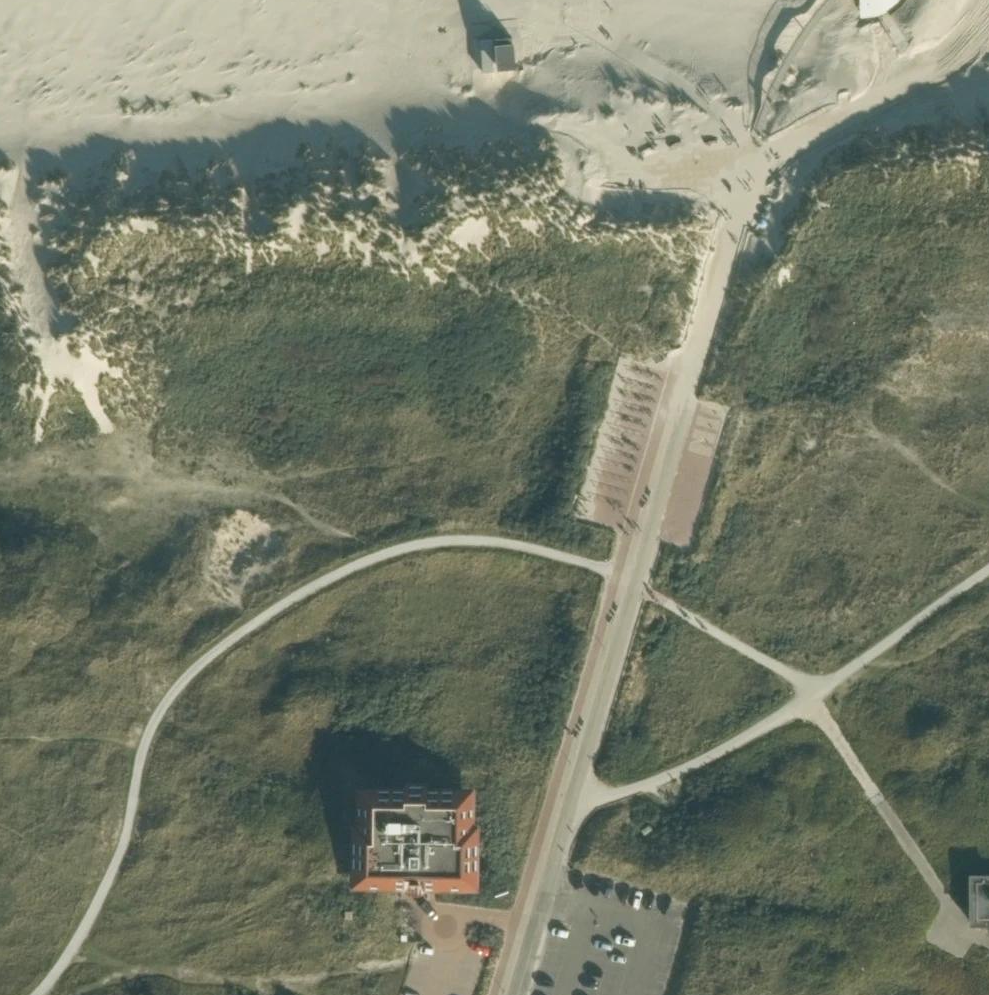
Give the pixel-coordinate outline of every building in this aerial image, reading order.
[(585,65),(635,60),(629,0),(579,0),(585,65)] [(863,12),(875,10),(886,6),(892,0),(863,0),(863,12)] [(359,785),(358,803),(358,822),(353,822),(352,887),(404,888),(404,881),(438,881),(438,888),(479,889),(480,823),(474,823),(475,786),(428,786),(428,780),(404,780),(404,785),(359,785)] [(971,875),(971,914),(971,923),(988,923),(988,875),(971,875)]
